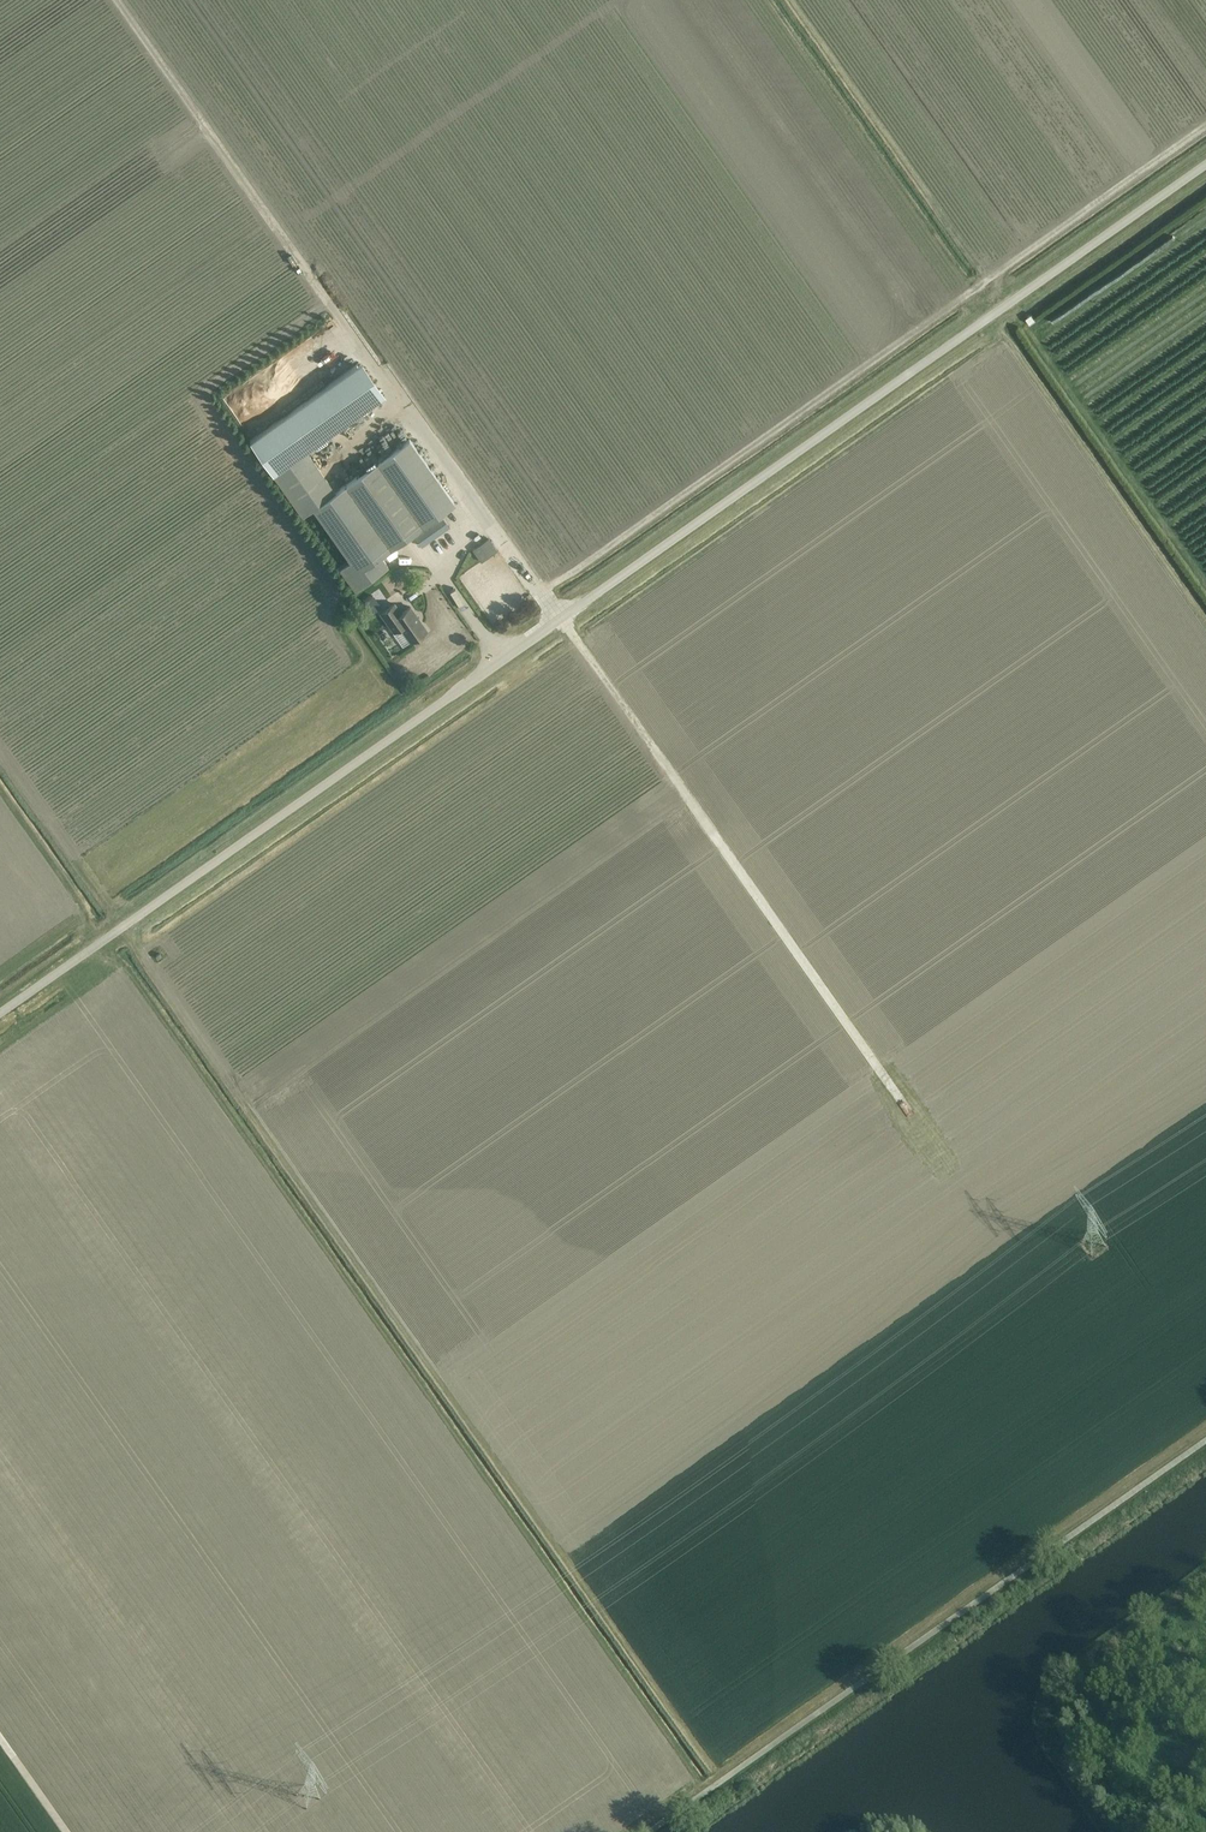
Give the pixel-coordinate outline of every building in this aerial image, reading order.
[(250,440),(303,515),(314,508),(351,560),(340,567),(356,589),(372,578),(371,576),(375,573),(376,575),(388,566),(381,556),(455,503),(409,439),(335,491),(306,450),(380,397),(357,364),(250,440)] [(416,537),(422,544),(450,524),(445,517),(416,537)] [(497,550),(489,538),(473,550),(481,561),(497,550)] [(368,613),(377,606),(374,601),(365,608),(368,613)] [(401,627),(411,641),(427,630),(410,607),(401,613),(394,604),(381,613),(394,632),(401,627)] [(283,815),(298,804),(294,798),(279,809),(283,815)] [(873,1122),(880,1130),(888,1123),(880,1115),(873,1122)]
